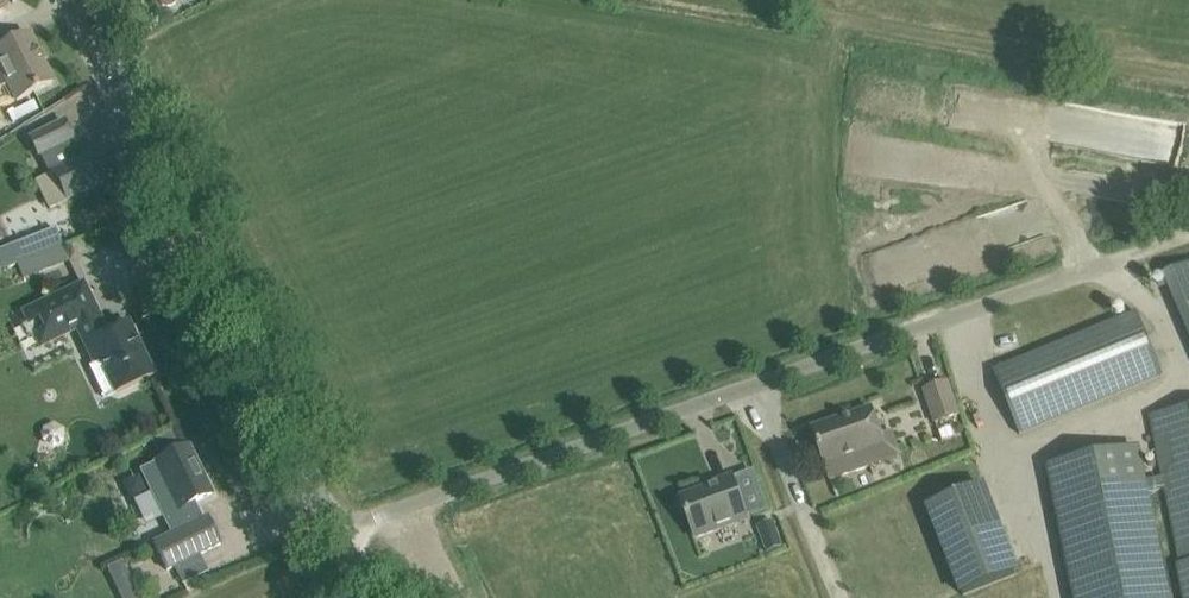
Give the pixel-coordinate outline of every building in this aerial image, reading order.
[(52,83),(27,35),(0,49),(0,68),(1,68),(17,101),(52,83)] [(12,125),(39,111),(34,101),(7,115),(12,125)] [(27,137),(38,157),(75,139),(65,118),(27,137)] [(48,207),(66,198),(67,200),(123,172),(109,144),(35,181),(48,207)] [(0,249),(0,252),(6,267),(16,263),(17,263),(10,245),(0,249)] [(47,251),(38,254),(44,272),(54,268),(47,251)] [(1164,275),(1188,333),(1188,264),(1164,275)] [(100,318),(83,284),(23,313),(40,347),(77,329),(95,320),(100,318)] [(1020,435),(1163,376),(1137,313),(994,372),(1020,435)] [(90,343),(115,394),(154,375),(128,323),(102,335),(95,320),(77,329),(85,345),(90,343)] [(959,415),(948,384),(924,392),(935,423),(959,415)] [(1146,494),(1166,490),(1181,565),(1180,566),(1186,597),(1188,597),(1188,409),(1151,416),(1164,478),(1143,482),(1146,494)] [(872,410),(813,430),(830,480),(869,467),(865,456),(886,449),(872,410)] [(171,432),(154,441),(159,452),(176,443),(171,432)] [(139,471),(170,535),(203,519),(195,502),(212,494),(189,447),(139,471)] [(1137,449),(1050,466),(1077,597),(1167,597),(1146,494),(1143,482),(1137,449)] [(715,488),(682,500),(696,539),(748,520),(733,478),(714,484),(715,488)] [(963,596),(1018,575),(982,485),(928,506),(963,596)] [(167,570),(220,544),(207,517),(203,519),(170,535),(154,543),(167,570)] [(783,548),(773,521),(759,526),(769,553),(783,548)] [(201,586),(197,578),(184,584),(188,593),(201,586)] [(133,584),(119,591),(122,597),(140,597),(133,584)]
